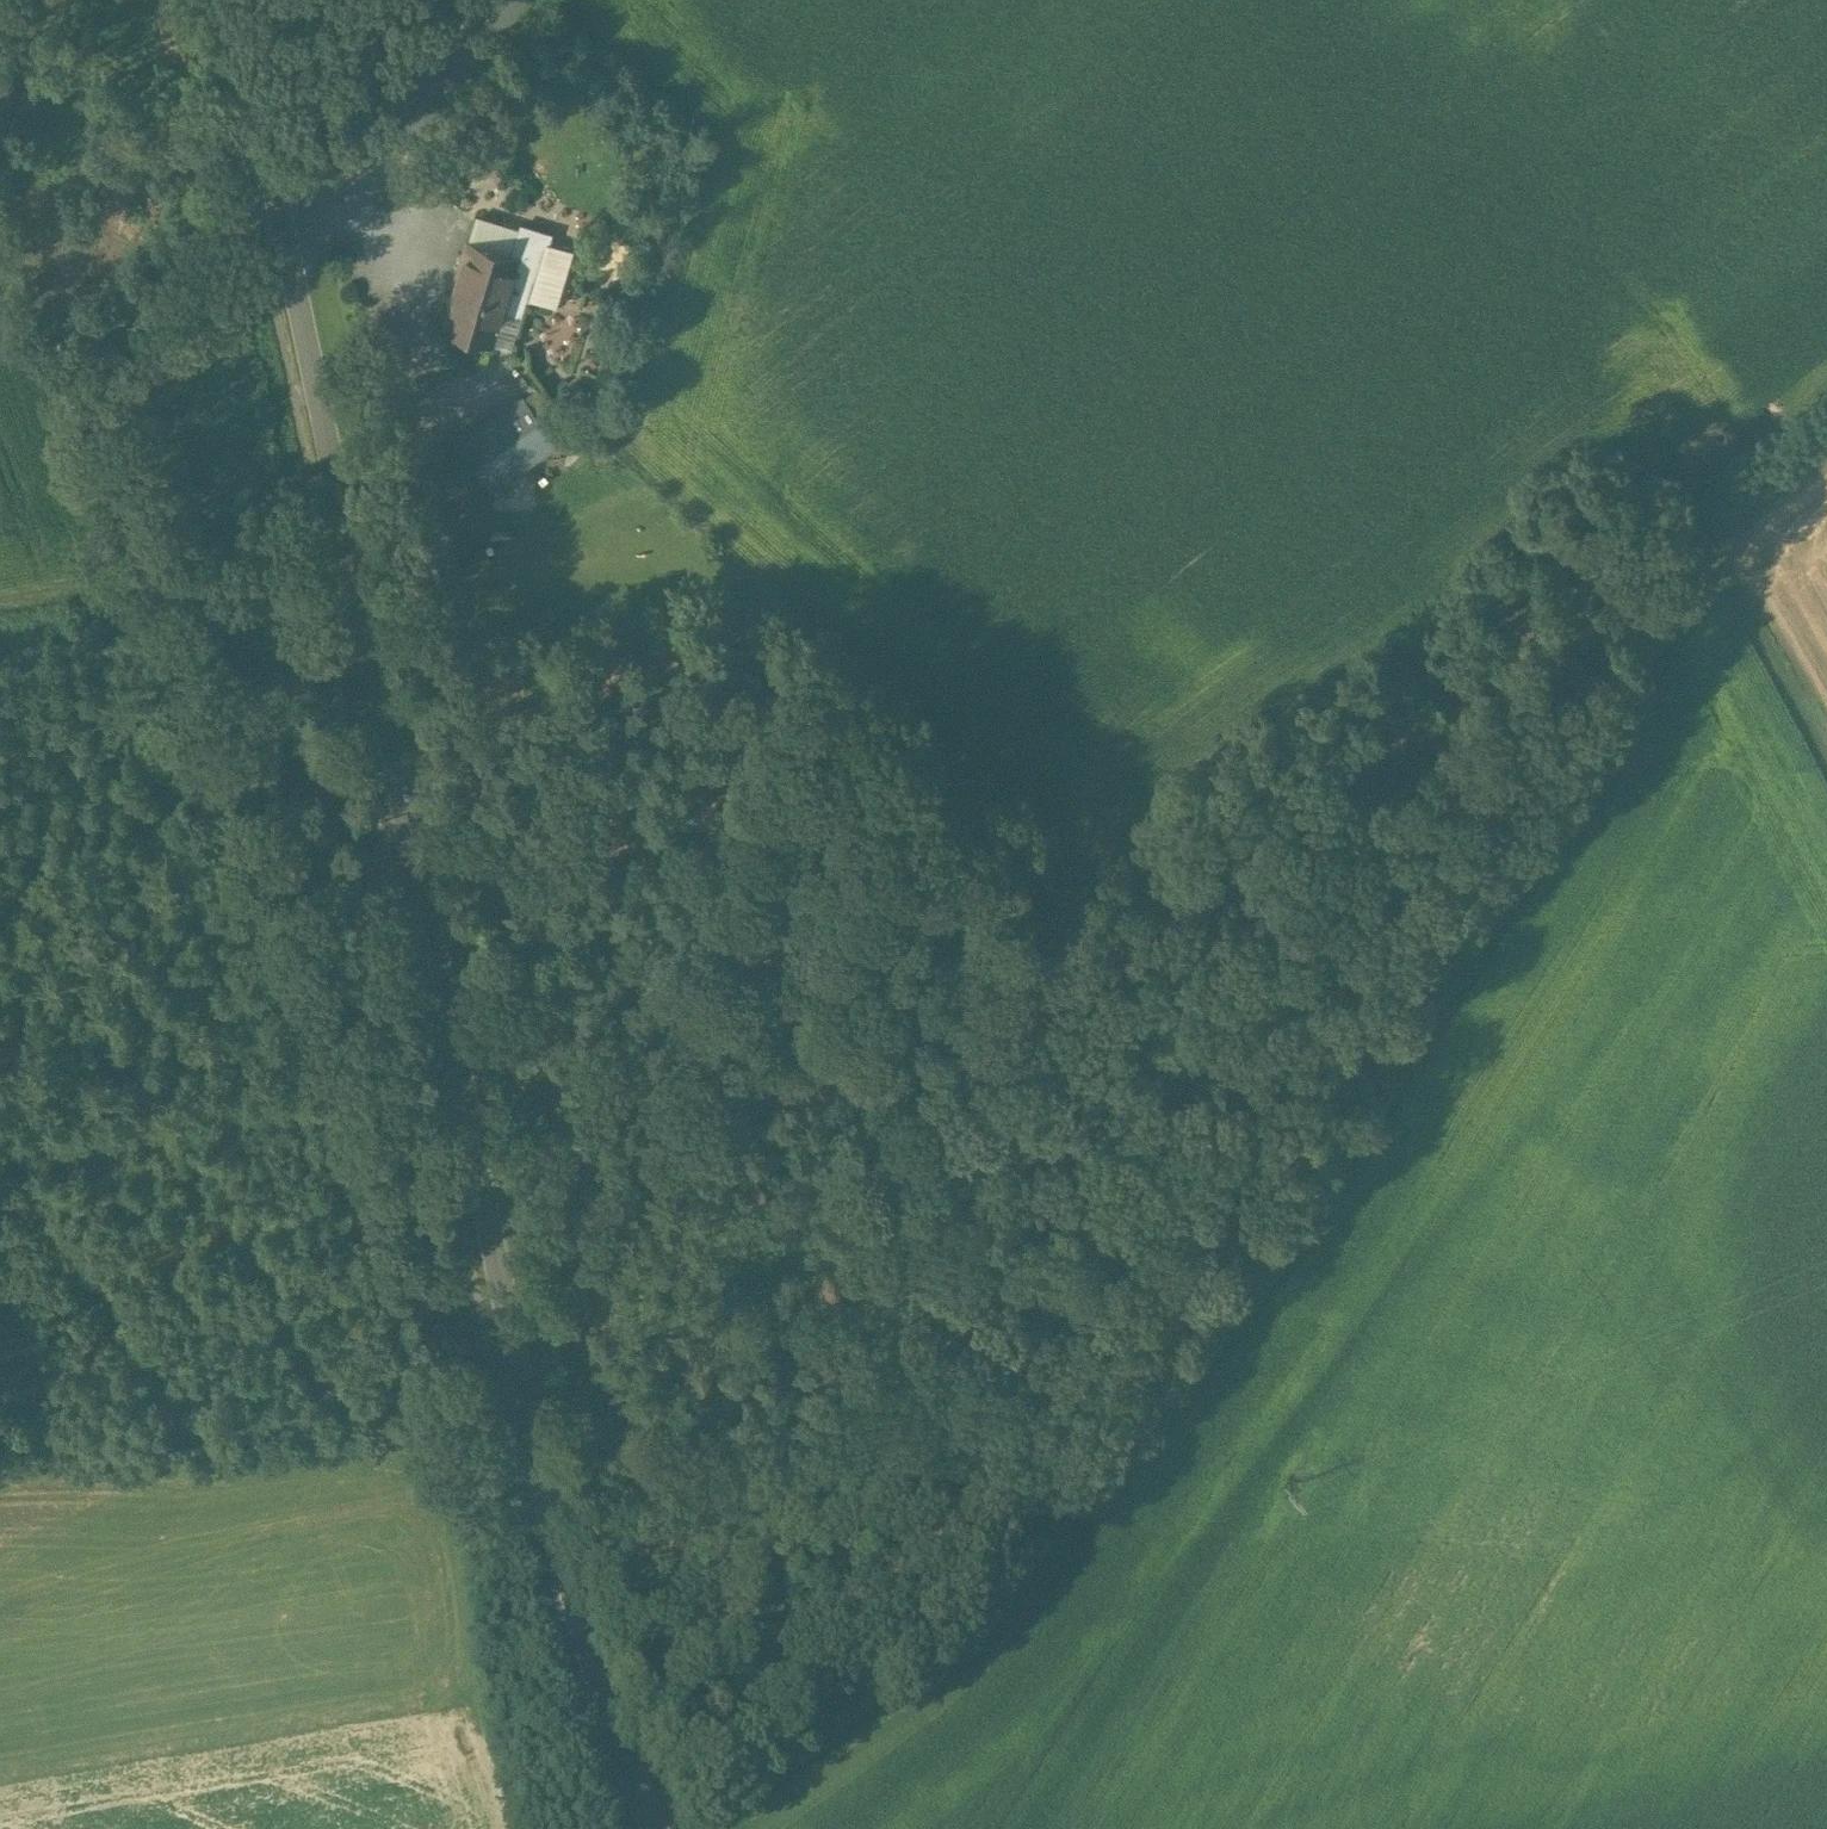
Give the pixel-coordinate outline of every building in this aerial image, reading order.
[(551,232),(521,223),(512,251),(517,253),(537,260),(537,261),(542,263),(551,232)] [(469,238),(458,273),(461,274),(445,326),(490,341),(492,335),(503,301),(511,273),(531,279),(537,261),(537,260),(517,253),(512,251),(469,238)] [(531,279),(511,273),(503,301),(522,307),(526,295),(531,296),(542,263),(537,261),(531,279)] [(525,395),(458,441),(490,488),(557,442),(525,395)]
